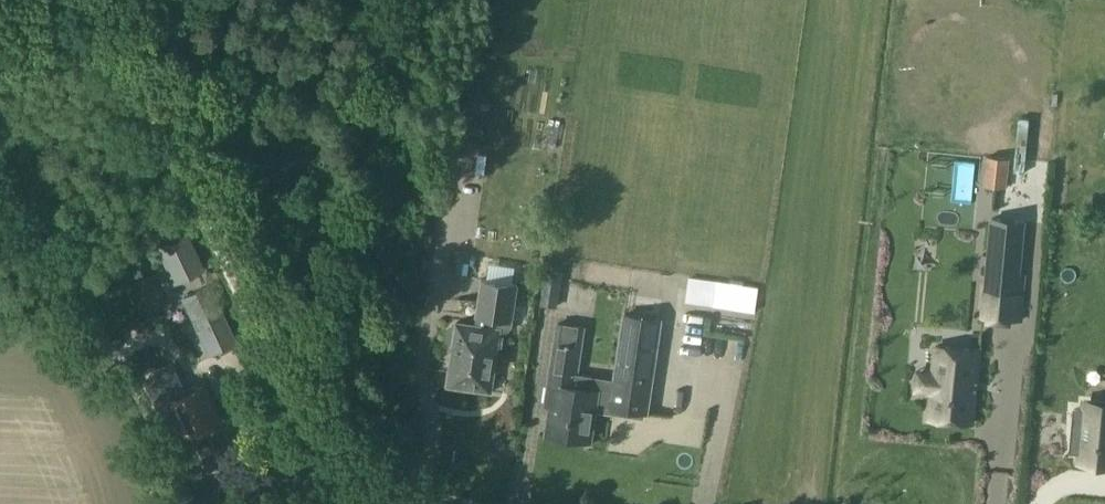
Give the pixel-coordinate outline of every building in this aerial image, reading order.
[(1005,187),(1008,158),(988,156),(984,185),(1005,187)] [(444,206),(456,209),(461,190),(449,186),(444,206)] [(979,230),(972,331),(987,332),(988,305),(1009,306),(1014,232),(979,230)] [(200,270),(183,234),(159,245),(176,281),(200,270)] [(682,272),(680,298),(708,301),(710,275),(682,272)] [(543,301),(584,302),(584,277),(544,277),(543,301)] [(499,330),(503,330),(508,327),(510,323),(516,285),(475,279),(468,324),(455,322),(455,326),(451,325),(448,328),(447,339),(449,342),(453,343),(446,386),(490,392),(499,330)] [(233,342),(207,286),(183,297),(193,319),(191,319),(192,321),(194,320),(197,328),(196,329),(196,330),(198,329),(209,353),(233,342)] [(556,383),(553,405),(548,434),(587,440),(593,402),(608,404),(608,408),(646,413),(647,409),(649,409),(663,318),(622,312),(611,388),(595,385),(594,388),(574,385),(556,383)] [(556,383),(574,385),(583,325),(554,321),(547,370),(550,371),(545,404),(553,405),(556,383)] [(908,383),(907,408),(922,409),(921,435),(968,438),(973,362),(926,360),(925,384),(908,383)] [(213,406),(202,385),(169,401),(178,419),(184,417),(191,431),(213,420),(208,409),(213,406)] [(1067,486),(1076,487),(1073,503),(1104,503),(1104,423),(1087,421),(1083,446),(1074,444),(1067,486)]
